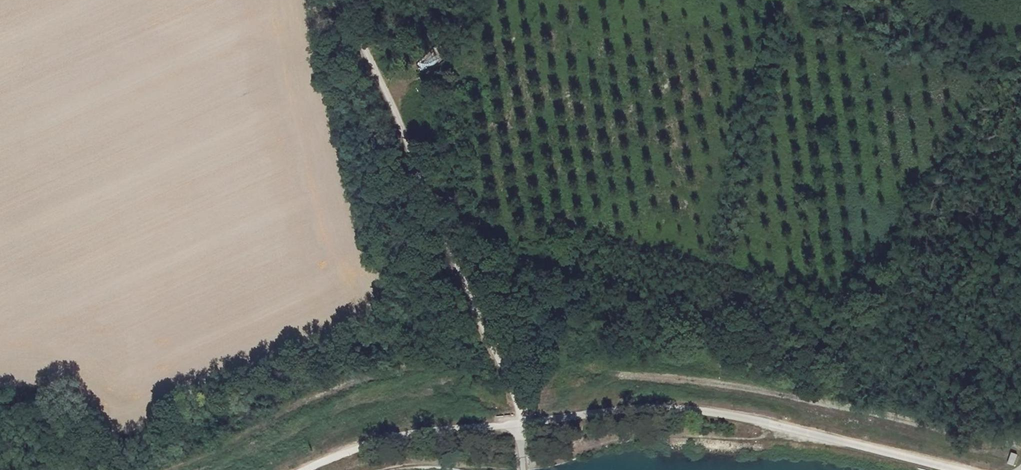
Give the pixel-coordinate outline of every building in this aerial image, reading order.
[(1016,454),(1011,451),(1007,463),(1013,465),(1016,454)]
